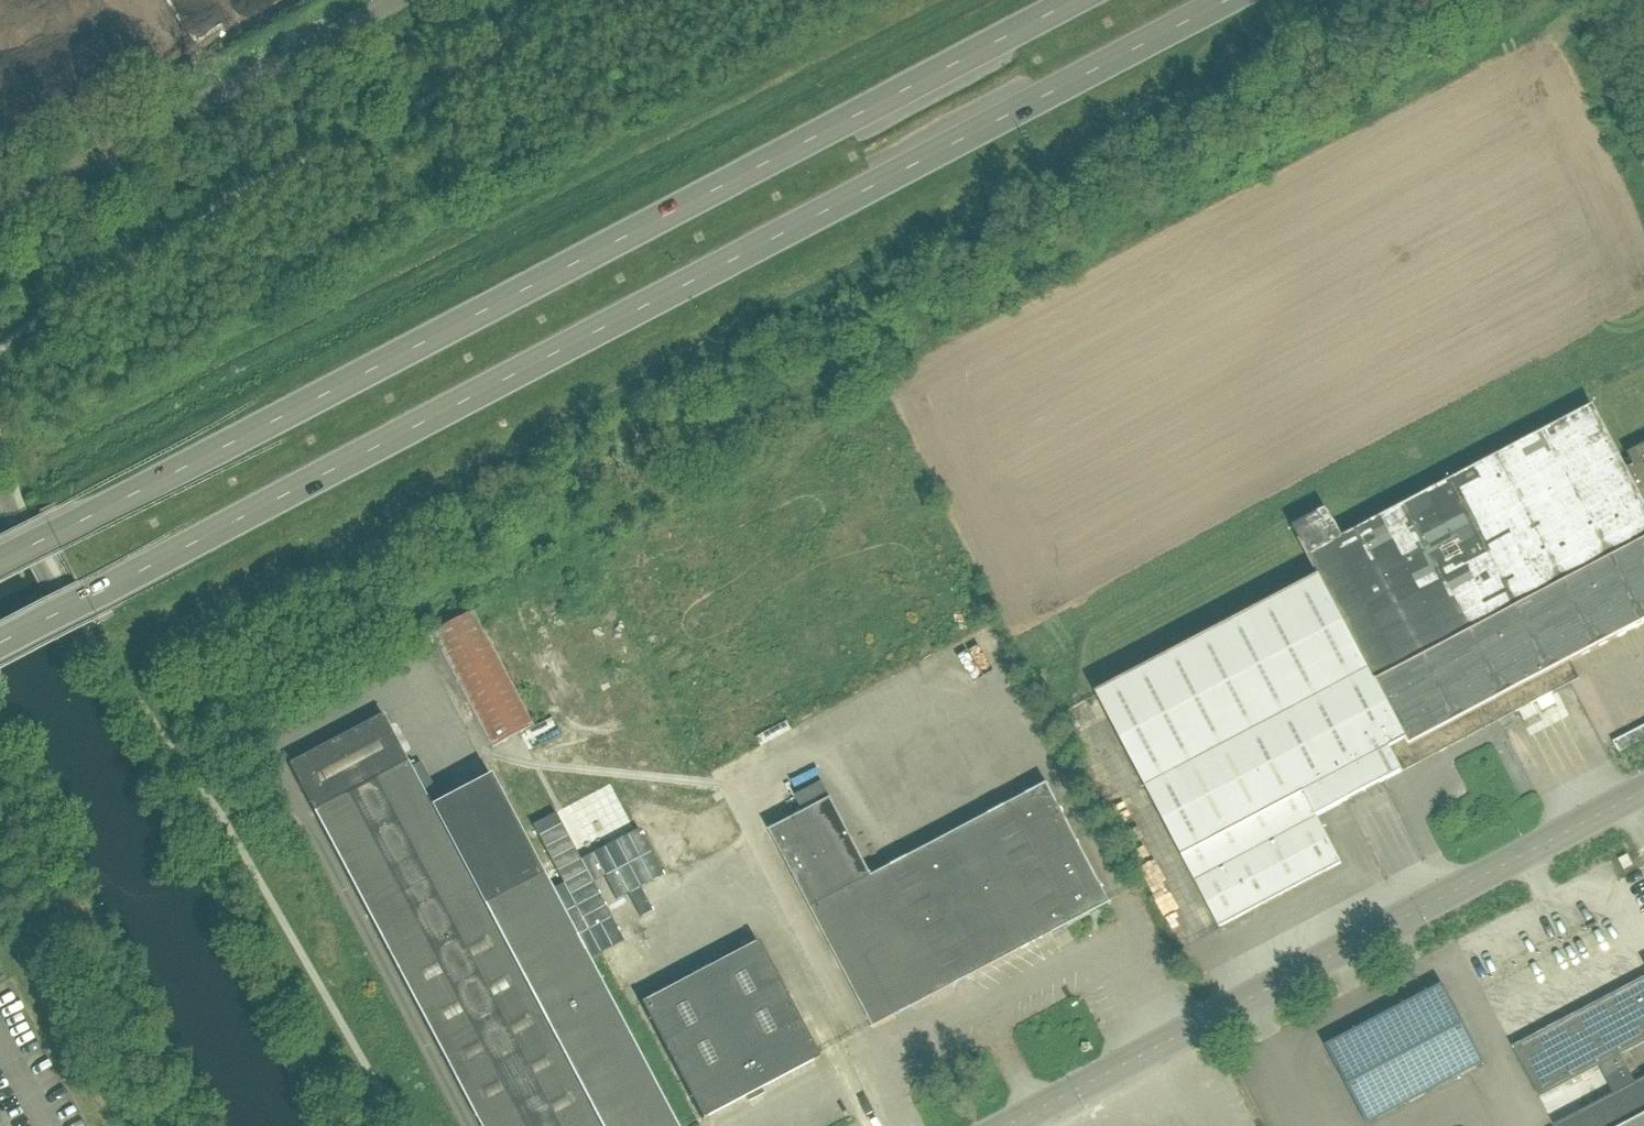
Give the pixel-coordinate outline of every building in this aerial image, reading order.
[(1095,694),(1219,927),(1339,864),(1315,817),(1409,767),(1509,714),(1566,684),(1577,678),(1568,661),(1643,622),(1643,444),(1628,453),(1633,463),(1625,468),(1592,406),(1342,538),(1326,508),(1292,526),(1318,575),(1095,694)] [(431,635),(492,748),(535,725),(475,612),(431,635)] [(479,1125),(675,1125),(543,876),(540,871),(489,775),(430,806),(406,762),(405,762),(381,716),(288,765),(479,1125)] [(1505,718),(1495,723),(1506,746),(1516,741),(1505,718)] [(875,1029),(1111,903),(1048,784),(872,877),(831,799),(823,803),(815,788),(795,798),(803,813),(769,832),(875,1029)] [(640,1002),(703,1120),(746,1097),(749,1103),(764,1095),(761,1089),(819,1058),(758,940),(640,1002)] [(1579,1014),(1514,1048),(1541,1098),(1601,1066),(1615,1094),(1555,1125),(1556,1125),(1643,1125),(1643,1079),(1636,1083),(1622,1056),(1643,1045),(1643,980),(1579,1014)] [(1443,985),(1383,1017),(1326,1048),(1368,1125),(1423,1096),(1485,1063),(1443,985)]
